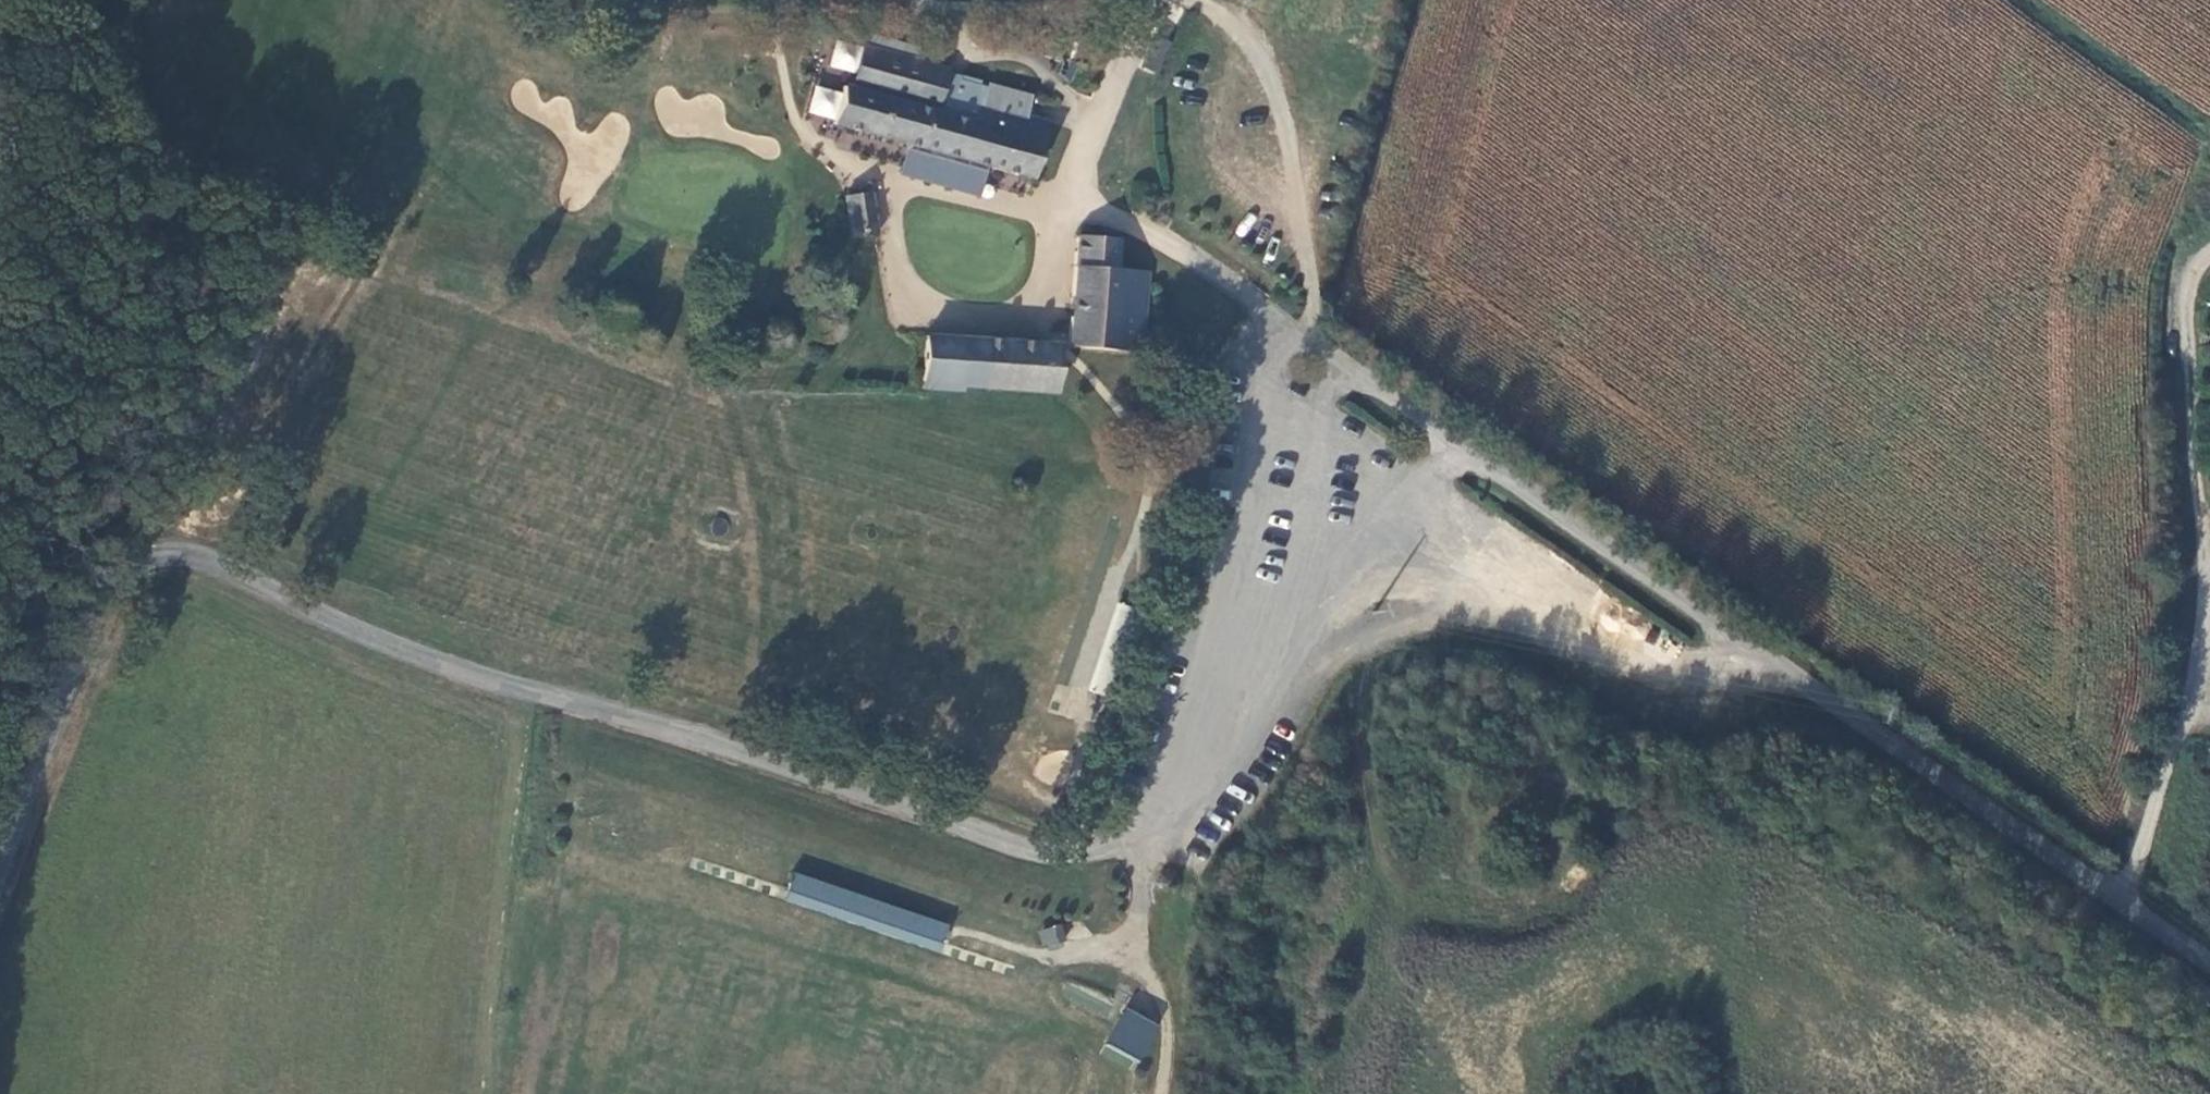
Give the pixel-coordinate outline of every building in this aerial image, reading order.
[(844,91),(836,89),(827,125),(1027,180),(1042,126),(974,107),(978,90),(940,80),(941,71),(911,63),(915,50),(866,37),(862,51),(855,49),(844,91)] [(1145,68),(1158,73),(1168,42),(1155,38),(1145,68)] [(864,198),(840,201),(845,237),(869,234),(864,198)] [(1113,242),(1072,239),(1061,349),(1134,356),(1142,274),(1111,271),(1113,242)] [(1053,350),(919,339),(916,388),(954,392),(955,386),(1049,395),(1053,350)] [(1099,598),(1070,687),(1091,693),(1116,605),(1099,598)] [(784,903),(942,950),(951,920),(793,873),(784,903)] [(1037,930),(1042,948),(1066,942),(1061,924),(1037,930)] [(1106,1044),(1142,1062),(1161,1025),(1125,1006),(1106,1044)]
